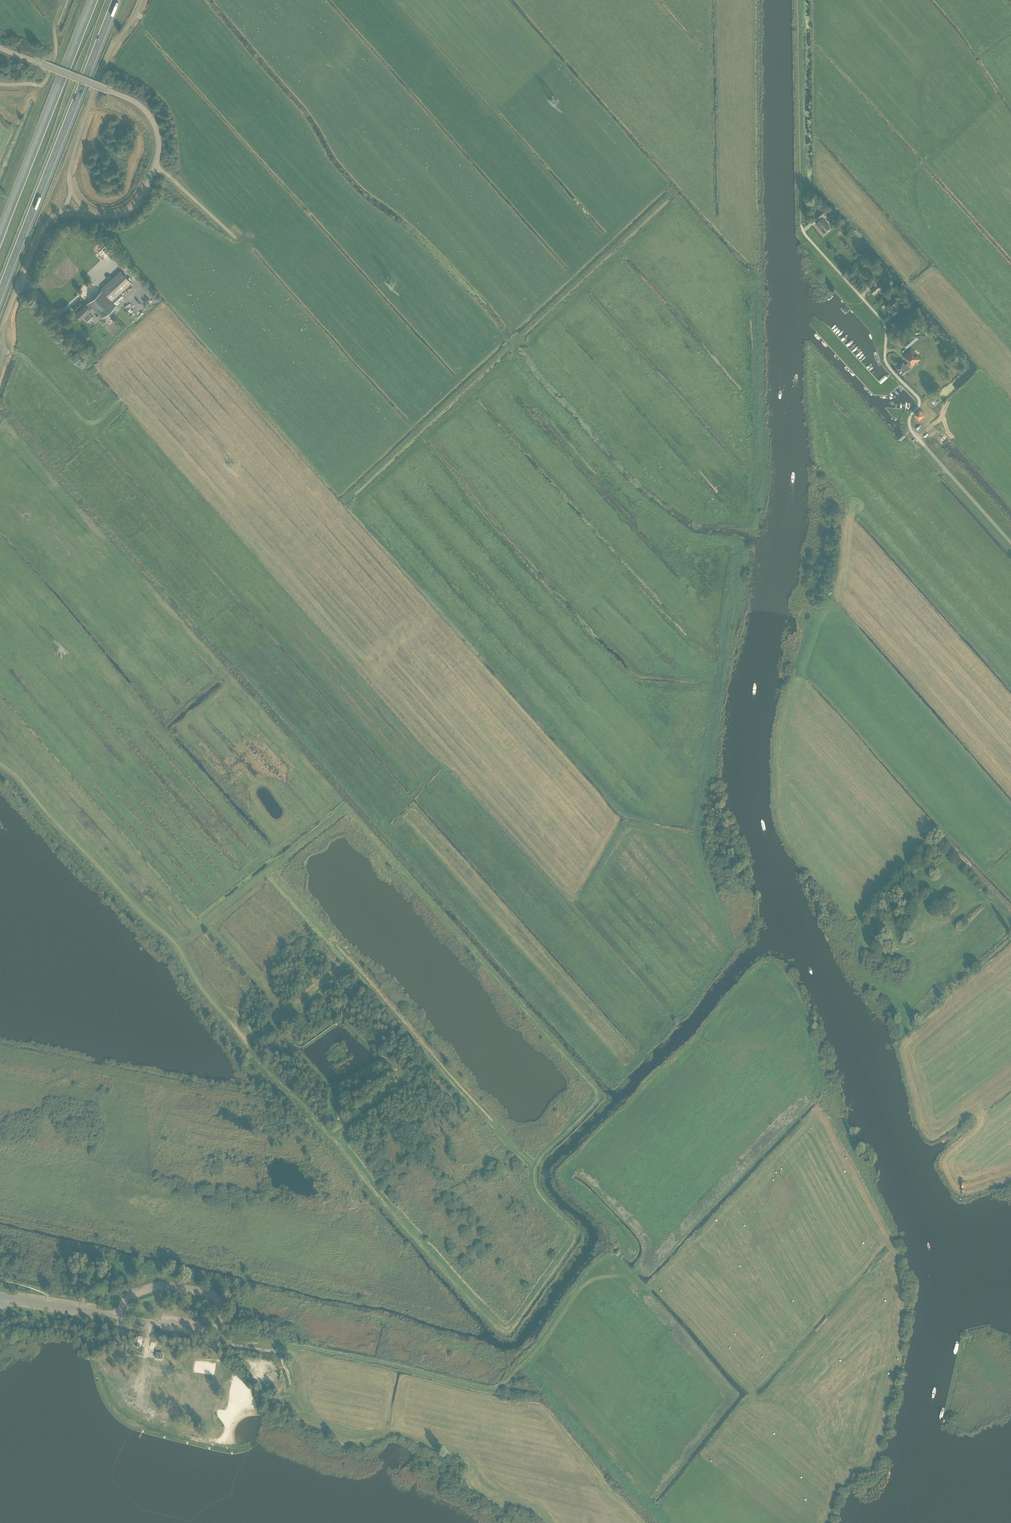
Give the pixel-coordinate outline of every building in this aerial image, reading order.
[(822,218),(816,223),(823,232),(830,227),(822,218)] [(89,303),(88,302),(76,314),(80,319),(83,317),(87,321),(93,316),(88,312),(93,308),(102,318),(116,305),(112,301),(132,282),(120,270),(101,288),(103,290),(89,303)] [(879,290),(882,288),(877,282),(874,284),(876,286),(871,290),(874,293),(879,289),(879,290)] [(897,301),(895,299),(886,307),(891,313),(896,309),(892,304),(897,301)] [(916,335),(904,344),(907,348),(919,338),(916,335)] [(912,366),(921,359),(912,349),(904,356),(906,358),(905,359),(908,362),(906,364),(903,361),(897,367),(903,374),(909,368),(908,367),(910,365),(912,366)]
